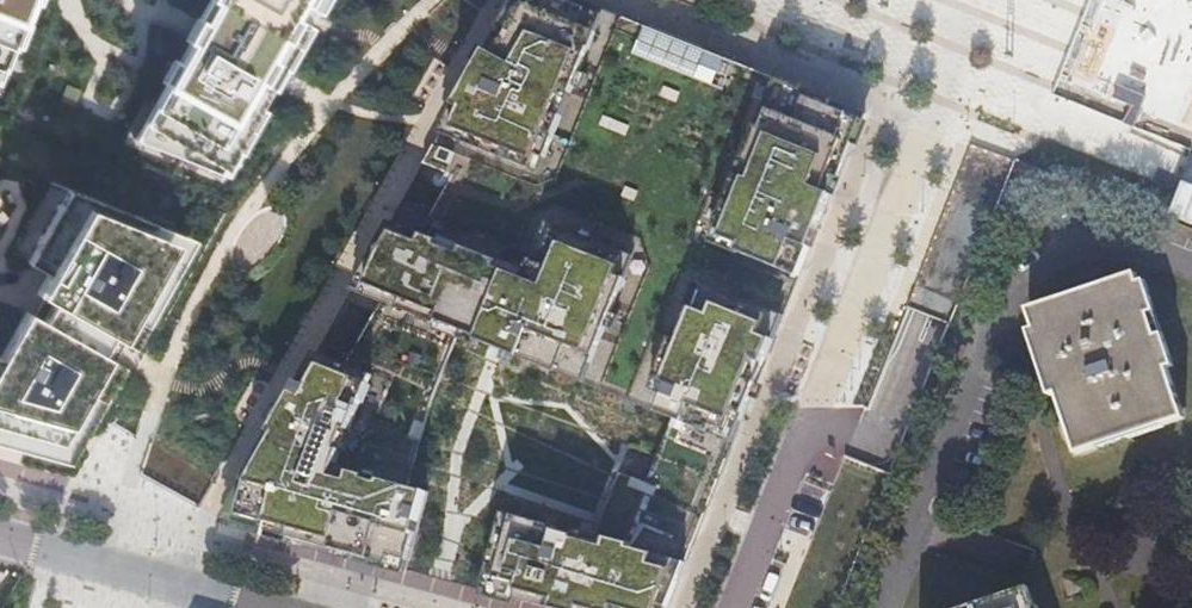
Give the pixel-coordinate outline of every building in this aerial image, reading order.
[(31,0),(0,0),(0,76),(31,0)] [(133,138),(220,173),(317,0),(211,0),(133,138)] [(578,0),(516,0),(422,165),(452,178),(420,234),(390,222),(351,292),(381,304),(345,368),(316,354),(222,519),(406,570),(427,492),(407,486),(430,400),(459,334),(672,420),(646,485),(632,480),(629,488),(642,493),(620,548),(503,513),(482,591),(545,607),(668,607),(864,115),(683,42),(578,0)] [(1191,146),(1191,0),(1095,0),(1056,98),(1190,151),(1191,146)] [(62,451),(184,236),(85,196),(77,211),(58,204),(30,253),(57,267),(5,358),(0,356),(0,434),(62,451)] [(1030,306),(1080,453),(1100,447),(1098,440),(1164,419),(1166,424),(1184,418),(1136,271),(1030,306)] [(1030,606),(1035,605),(1028,583),(953,607),(1031,607),(1030,606)]
